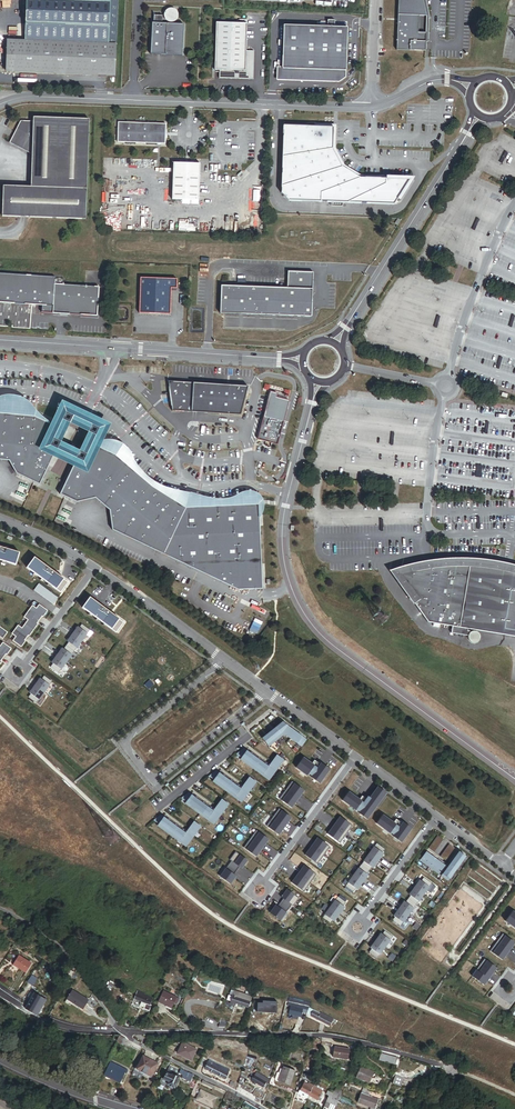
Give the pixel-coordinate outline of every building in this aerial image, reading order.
[(118,0),(26,0),(25,41),(25,42),(117,45),(118,0)] [(396,50),(426,51),(426,43),(426,33),(418,33),(419,16),(427,16),(427,2),(427,0),(398,0),(396,50)] [(179,17),(179,14),(178,11),(176,10),(173,8),(171,8),(168,9),(166,11),(165,14),(165,16),(166,19),(168,21),(170,22),(173,22),(176,21),(178,19),(179,17)] [(184,55),(185,24),(163,23),(164,16),(155,15),(154,23),(153,23),(152,54),(184,55)] [(327,27),(284,26),(282,69),(346,71),(347,29),(334,28),(334,21),(328,21),(327,27)] [(247,51),(248,24),(217,23),(215,71),(220,71),(219,79),(254,80),(255,52),(247,51)] [(116,76),(117,45),(25,42),(7,41),(6,72),(116,76)] [(29,123),(15,144),(36,159),(35,190),(7,189),(6,219),(92,221),(95,121),(40,120),(40,123),(29,123)] [(129,124),(122,124),(122,130),(120,130),(120,137),(121,137),(121,144),(129,144),(128,146),(138,146),(138,144),(150,145),(150,146),(160,147),(160,145),(164,145),(168,145),(168,140),(168,132),(169,125),(160,125),(160,124),(150,123),(150,125),(139,124),(139,123),(129,123),(129,124)] [(399,203),(416,178),(361,176),(344,171),(338,152),(339,127),(315,127),(315,129),(334,130),(333,151),(340,174),(361,180),(409,182),(397,201),(399,203)] [(397,201),(409,182),(361,180),(340,174),(333,151),(334,130),(315,129),(284,128),(282,195),(289,203),(394,206),(397,201)] [(201,202),(202,166),(177,165),(175,201),(201,202)] [(222,287),(221,314),(312,318),(314,274),(289,273),(288,289),(222,287)] [(54,307),(56,285),(56,277),(0,274),(0,304),(54,307)] [(179,280),(141,279),(140,315),(172,316),(173,290),(179,290),(179,280)] [(54,307),(54,313),(97,316),(99,288),(56,285),(54,307)] [(247,386),(169,381),(171,409),(240,414),(247,386)] [(276,394),(269,392),(258,439),(278,444),(289,401),(276,397),(276,394)] [(8,460),(16,473),(40,484),(56,449),(60,441),(66,431),(35,417),(0,413),(0,460),(8,460)] [(116,455),(85,441),(80,451),(77,458),(61,494),(77,502),(95,498),(110,510),(112,530),(238,590),(263,589),(259,504),(186,508),(152,486),(116,455)] [(0,547),(0,560),(15,565),(19,553),(0,547)] [(68,582),(34,558),(27,568),(60,593),(68,582)] [(512,568),(501,566),(491,564),(481,563),(472,562),(460,562),(451,562),(437,563),(425,565),(408,568),(393,573),(409,595),(413,572),(425,570),(437,568),(449,567),(461,567),(474,567),(484,568),(498,571),(510,573),(514,574),(514,569),(512,568)] [(413,572),(409,595),(431,624),(455,628),(454,635),(471,638),(472,641),(473,643),(475,644),(477,644),(480,644),(482,642),(483,640),(483,638),(483,636),(481,634),(479,633),(476,633),(474,633),(469,632),(469,630),(514,638),(514,574),(510,573),(498,571),(484,568),(474,567),(461,567),(449,567),(437,568),(425,570),(413,572)] [(57,598),(38,584),(34,591),(53,605),(57,598)] [(124,622),(90,597),(82,608),(116,633),(124,622)] [(43,617),(47,611),(39,604),(36,608),(32,605),(29,610),(40,618),(42,616),(43,617)] [(37,623),(40,618),(29,610),(23,617),(27,620),(25,624),(33,630),(38,624),(37,623)] [(29,636),(33,630),(25,624),(22,628),(18,625),(14,630),(26,638),(28,635),(29,636)] [(82,641),(90,630),(82,624),(79,628),(77,627),(72,634),(82,641)] [(24,640),(26,638),(14,630),(11,634),(15,637),(12,641),(21,647),(25,641),(24,640)] [(74,651),(82,641),(72,634),(67,641),(68,642),(66,646),(74,651)] [(2,658),(6,654),(7,655),(11,649),(3,642),(0,646),(0,657),(2,658)] [(66,662),(74,651),(66,646),(63,649),(62,648),(57,655),(66,662)] [(58,673),(66,662),(57,655),(52,662),(53,663),(50,667),(58,673)] [(44,692),(52,682),(44,676),(41,679),(40,678),(35,685),(44,692)] [(36,703),(44,692),(35,685),(29,693),(30,694),(28,697),(36,703)] [(267,745),(268,745),(269,747),(272,744),(271,743),(274,740),(275,742),(278,740),(277,738),(283,733),(301,747),(307,740),(282,722),(262,738),(267,745)] [(262,775),(269,780),(270,779),(284,760),(277,755),(268,766),(244,748),(236,754),(263,774),(262,775)] [(329,770),(321,764),(317,769),(314,767),(314,766),(303,758),(297,767),(307,775),(308,774),(311,776),(311,777),(320,784),(329,770)] [(234,797),(241,802),(242,801),(256,782),(249,777),(241,789),(216,771),(209,776),(235,796),(234,797)] [(300,796),(304,790),(292,782),(286,790),(296,798),(298,794),(300,796)] [(367,819),(386,793),(378,787),(365,805),(361,802),(362,802),(349,792),(343,801),(355,810),(356,809),(360,812),(359,813),(367,819)] [(291,808),(295,802),(293,801),(296,798),(286,790),(279,799),(291,808)] [(207,819),(213,824),(215,823),(229,804),(222,799),(213,811),(189,793),(181,798),(208,818),(207,819)] [(287,823),(291,817),(279,809),(272,817),(283,825),(285,822),(287,823)] [(179,842),(186,847),(187,845),(201,827),(194,821),(185,833),(161,815),(154,820),(180,840),(179,842)] [(402,842),(411,829),(403,823),(399,828),(396,825),(383,815),(377,824),(389,833),(390,832),(394,835),(393,836),(402,842)] [(280,828),(283,825),(272,817),(266,826),(278,835),(282,829),(280,828)] [(346,834),(352,826),(340,817),(336,822),(338,824),(336,827),(346,834)] [(339,843),(346,834),(336,827),(333,830),(331,829),(328,834),(339,843)] [(268,839),(256,830),(250,839),(260,847),(262,843),(264,845),(268,839)] [(428,848),(434,853),(443,840),(437,836),(428,848)] [(323,856),(330,847),(318,838),(314,844),(316,845),(313,848),(323,856)] [(258,850),(260,847),(250,839),(243,848),(255,857),(259,851),(258,850)] [(378,861),(383,854),(382,853),(385,849),(377,843),(369,854),(378,861)] [(440,857),(446,861),(455,849),(449,844),(440,857)] [(317,864),(323,856),(313,848),(311,851),(309,850),(305,856),(317,864)] [(441,876),(448,881),(466,857),(459,851),(447,867),(426,852),(421,859),(431,866),(430,868),(435,872),(436,870),(442,874),(441,876)] [(242,867),(247,860),(235,852),(231,858),(233,860),(230,863),(238,869),(240,865),(242,867)] [(373,868),(378,861),(369,854),(361,865),(369,871),(371,867),(373,868)] [(421,859),(420,860),(430,868),(431,866),(421,859)] [(237,874),(235,872),(238,869),(230,863),(228,867),(226,865),(221,872),(233,880),(237,874)] [(369,871),(361,865),(353,875),(362,882),(368,875),(366,874),(369,871)] [(310,883),(316,874),(304,866),(300,871),(302,872),(300,876),(310,883)] [(357,889),(362,882),(353,875),(345,886),(353,892),(356,888),(357,889)] [(303,892),(310,883),(300,876),(297,879),(296,878),(292,883),(303,892)] [(431,883),(424,878),(421,881),(420,880),(415,887),(425,895),(430,888),(429,887),(431,883)] [(425,895),(415,887),(409,895),(411,896),(408,899),(416,905),(419,901),(419,902),(425,895)] [(297,900),(286,892),(281,898),(283,899),(280,903),(288,908),(291,905),(293,906),(297,900)] [(329,908),(339,915),(345,908),(343,906),(346,903),(338,897),(329,908)] [(416,905),(408,899),(406,902),(404,901),(399,908),(409,916),(414,909),(414,908),(416,905)] [(286,912),(288,908),(280,903),(278,906),(276,905),(271,911),(283,919),(287,913),(286,912)] [(339,915),(329,908),(322,918),(330,924),(332,921),(334,922),(339,915)] [(409,916),(399,908),(394,916),(395,917),(392,921),(400,927),(403,923),(404,923),(409,916)] [(513,912),(506,921),(514,927),(514,913),(513,912)] [(393,937),(385,931),(382,935),(381,934),(376,940),(386,948),(391,941),(390,940),(393,937)] [(511,948),(514,943),(503,934),(497,943),(507,950),(510,947),(511,948)] [(386,948),(376,940),(370,948),(371,949),(369,953),(377,959),(380,955),(380,956),(386,948)] [(502,960),(506,955),(504,954),(507,950),(497,943),(491,951),(502,960)] [(25,973),(31,964),(18,957),(13,965),(25,973)] [(493,973),(496,968),(484,959),(478,968),(488,975),(491,972),(493,973)] [(486,979),(488,975),(478,968),(472,976),(484,985),(487,980),(486,979)] [(149,1011),(156,997),(139,990),(135,999),(142,1002),(140,1007),(149,1011)] [(250,999),(228,991),(227,996),(230,997),(228,1002),(234,1004),(246,1009),(250,999)] [(70,1009),(72,1005),(83,1011),(88,1001),(72,992),(65,1006),(70,1009)] [(180,1001),(163,992),(158,1002),(172,1009),(174,1004),(177,1005),(180,1001)] [(40,1011),(46,1002),(35,995),(29,1004),(40,1011)] [(279,1002),(263,997),(260,1006),(267,1008),(276,1011),(279,1002)] [(307,1012),(308,1010),(286,1003),(285,1006),(289,1007),(286,1015),(291,1017),(290,1020),(295,1022),(296,1019),(298,1019),(300,1015),(305,1017),(307,1012)] [(40,1011),(29,1004),(25,1010),(37,1017),(40,1011)] [(332,1022),(319,1016),(318,1017),(307,1012),(305,1017),(330,1028),(332,1022)] [(123,1046),(125,1039),(119,1037),(116,1043),(123,1046)] [(190,1059),(196,1048),(182,1041),(176,1052),(190,1059)] [(112,1051),(116,1044),(110,1042),(107,1048),(112,1051)] [(348,1059),(350,1049),(334,1047),(333,1057),(348,1059)] [(397,1065),(400,1058),(383,1052),(381,1059),(397,1065)] [(152,1076),(159,1063),(144,1055),(138,1067),(142,1069),(141,1071),(152,1076)] [(225,1068),(209,1059),(208,1061),(204,1068),(208,1070),(208,1069),(225,1078),(228,1073),(225,1072),(225,1071),(224,1070),(225,1068)] [(128,1070),(110,1062),(105,1074),(120,1081),(124,1073),(126,1073),(128,1070)] [(189,1081),(193,1074),(189,1072),(180,1068),(179,1069),(169,1065),(169,1063),(167,1062),(166,1064),(169,1066),(162,1078),(163,1078),(162,1081),(160,1080),(158,1083),(164,1087),(166,1084),(165,1083),(167,1080),(169,1081),(167,1084),(168,1084),(167,1086),(168,1087),(171,1088),(172,1088),(173,1087),(174,1087),(178,1077),(176,1076),(178,1072),(183,1075),(181,1077),(189,1081)] [(288,1085),(293,1070),(282,1066),(281,1069),(280,1069),(278,1072),(277,1076),(279,1076),(277,1081),(288,1085)] [(370,1083),(374,1073),(361,1068),(357,1078),(370,1083)] [(270,1080),(256,1072),(254,1076),(251,1080),(262,1087),(266,1082),(268,1083),(270,1080)] [(401,1085),(404,1077),(395,1074),(393,1083),(401,1085)] [(215,1085),(202,1079),(201,1082),(213,1088),(215,1085)] [(319,1097),(321,1094),(316,1091),(318,1089),(318,1088),(316,1087),(319,1082),(316,1080),(313,1085),(308,1095),(321,1101),(322,1098),(319,1097)] [(308,1095),(313,1085),(308,1082),(308,1084),(305,1082),(300,1090),(299,1094),(307,1098),(308,1095)] [(338,1096),(334,1093),(329,1090),(326,1094),(328,1096),(335,1100),(338,1096)] [(210,1108),(215,1099),(200,1092),(195,1101),(210,1108)] [(375,1108),(378,1100),(361,1093),(357,1102),(375,1108)] [(337,1101),(335,1100),(328,1096),(325,1104),(334,1108),(337,1101)]
